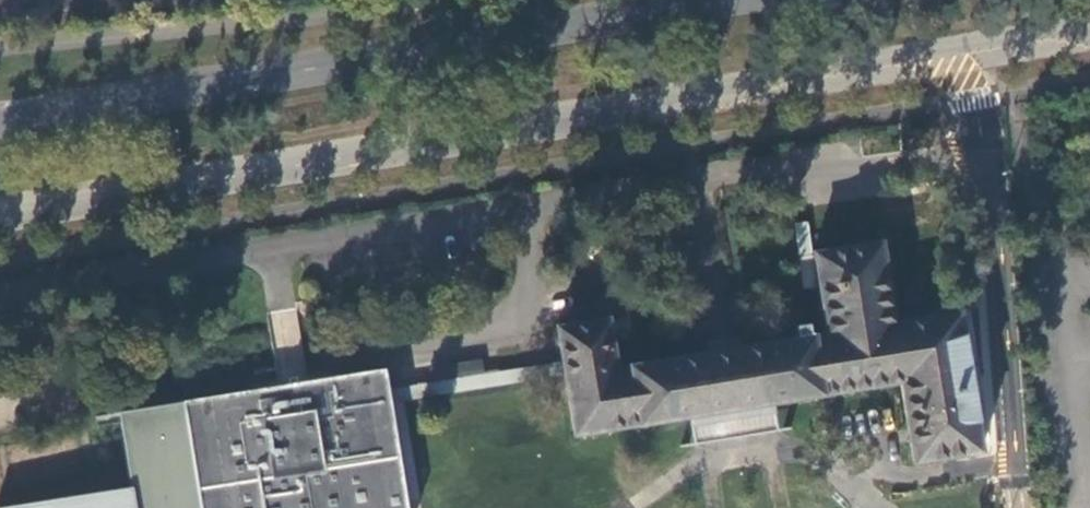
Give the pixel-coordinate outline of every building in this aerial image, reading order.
[(900,383),(914,463),(982,452),(960,311),(895,321),(882,241),(813,251),(825,332),(721,349),(617,365),(609,316),(555,325),(574,435),(690,416),(691,425),(775,413),(774,403),(900,383)] [(506,371),(481,371),(481,362),(461,362),(461,386),(506,386),(506,371)] [(200,507),(407,507),(384,368),(183,401),(200,507)] [(131,486),(135,507),(200,507),(183,401),(118,411),(131,486)] [(131,486),(0,507),(135,507),(131,486)]
